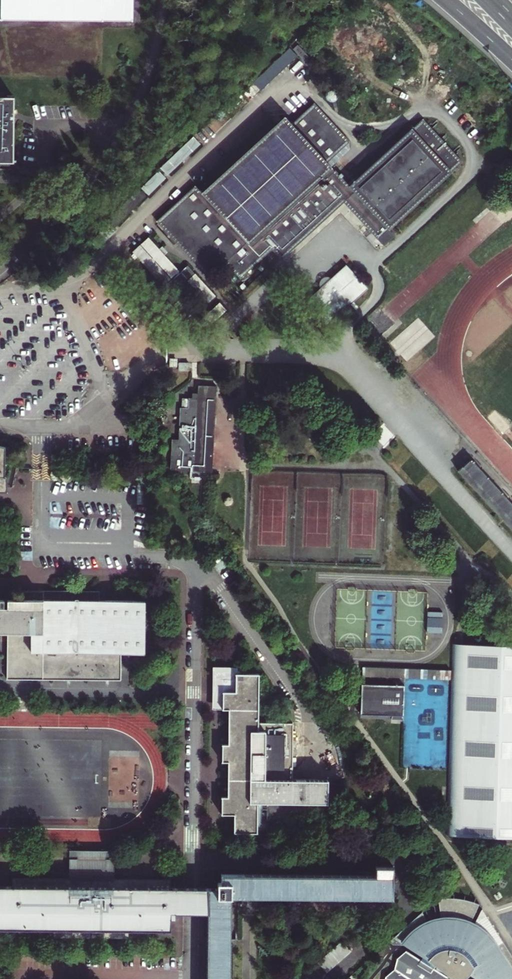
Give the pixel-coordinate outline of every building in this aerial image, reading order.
[(1,19),(2,19),(3,16),(134,18),(134,0),(1,0),(1,19)] [(309,41),(305,45),(319,61),(323,57),(309,41)] [(301,45),(264,78),(271,87),(297,64),(309,53),(301,45)] [(14,167),(14,141),(20,141),(20,132),(15,132),(14,101),(0,102),(0,168),(14,167)] [(198,185),(157,223),(213,283),(230,266),(245,282),(276,254),(285,264),(325,227),(350,204),(391,247),(401,238),(394,231),(468,162),(426,118),(355,185),(339,167),(359,148),(317,103),(294,124),(287,116),(204,193),(198,185)] [(232,107),(204,132),(212,140),(240,115),(232,107)] [(202,133),(169,164),(176,172),(210,142),(202,133)] [(167,165),(148,182),(156,190),(174,174),(167,165)] [(207,302),(214,296),(188,265),(180,272),(150,236),(131,252),(162,289),(182,272),(207,302)] [(369,285),(347,261),(306,298),(329,322),(369,285)] [(183,454),(182,439),(175,439),(174,469),(212,469),(213,384),(202,384),(204,453),(183,454)] [(185,439),(182,439),(183,454),(204,453),(202,384),(199,384),(199,398),(192,398),(192,408),(186,408),(185,439)] [(8,493),(8,477),(6,476),(6,448),(0,447),(0,493),(8,493)] [(473,459),(460,472),(511,528),(511,503),(473,459)] [(9,635),(8,678),(121,680),(122,655),(147,655),(147,602),(9,600),(9,610),(0,610),(0,635),(9,635)] [(451,686),(450,701),(445,836),(511,838),(511,648),(452,645),(451,686)] [(243,676),(243,667),(213,667),(213,709),(229,709),(229,747),(221,747),(221,765),(229,765),(228,800),(221,800),(221,817),(235,817),(235,835),(257,835),(257,805),(330,806),(330,782),(289,783),(289,726),(256,726),(257,676),(243,676)] [(402,724),(402,690),(359,690),(359,720),(390,720),(390,724),(402,724)] [(116,851),(70,851),(70,873),(115,873),(116,851)] [(234,899),(397,901),(397,871),(381,871),(381,877),(225,876),(225,886),(221,886),(221,892),(211,892),(210,899),(234,899)] [(0,890),(0,932),(173,934),(173,921),(178,920),(178,915),(194,915),(210,915),(210,899),(211,892),(194,892),(0,890)] [(448,978),(439,972),(444,972),(454,978),(469,978),(470,978),(473,976),(477,978),(476,978),(511,978),(511,952),(502,938),(494,943),(486,933),(478,926),(468,920),(475,908),(478,902),(476,900),(460,894),(453,894),(442,895),(438,899),(436,901),(440,918),(428,922),(423,912),(394,938),(424,958),(421,962),(407,952),(398,960),(395,971),(386,978),(448,978)] [(210,915),(210,978),(233,978),(234,899),(210,899),(210,915)] [(326,972),(351,952),(342,941),(318,962),(326,972)]
